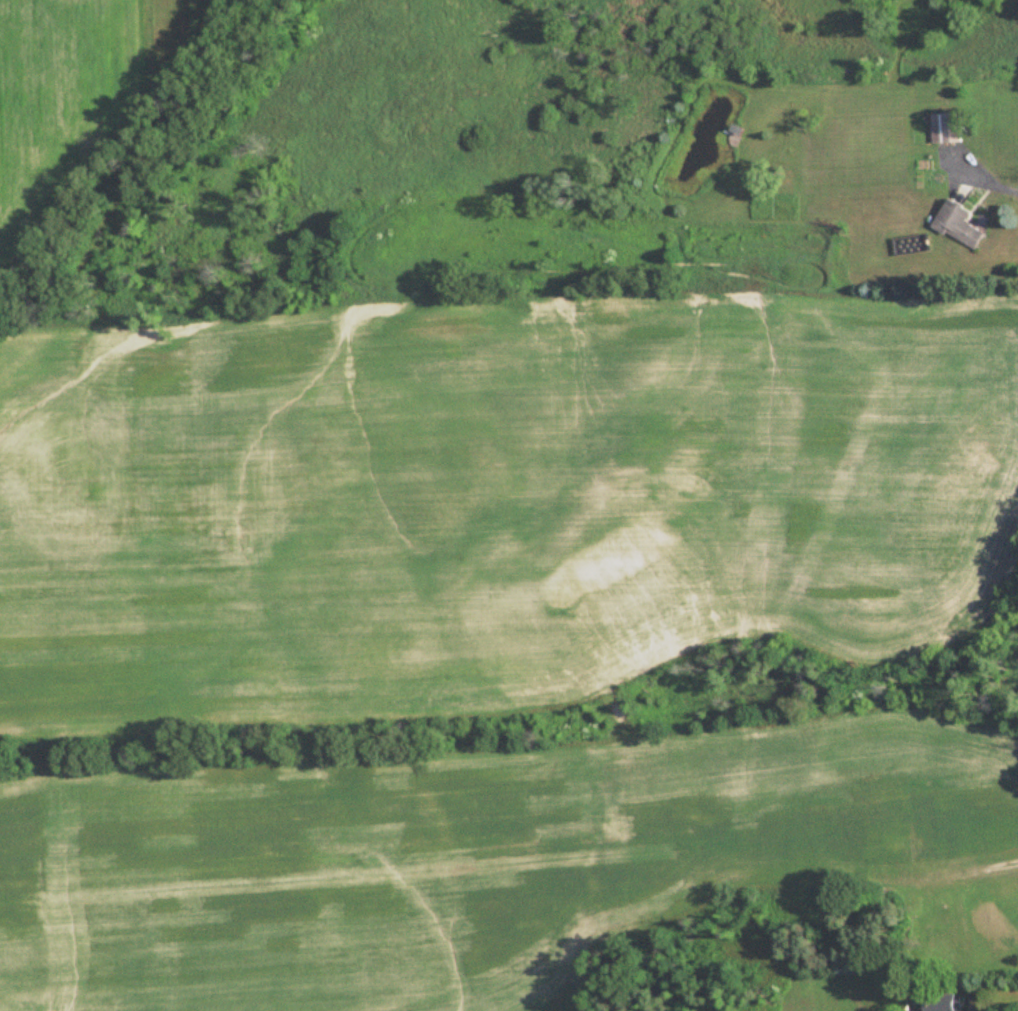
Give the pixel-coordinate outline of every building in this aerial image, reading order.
[(933,143),(961,143),(961,115),(933,115),(933,143)] [(932,227),(974,252),(984,235),(964,223),(970,212),(949,199),(932,227)] [(960,997),(918,998),(918,1010),(960,1010),(960,997)]
